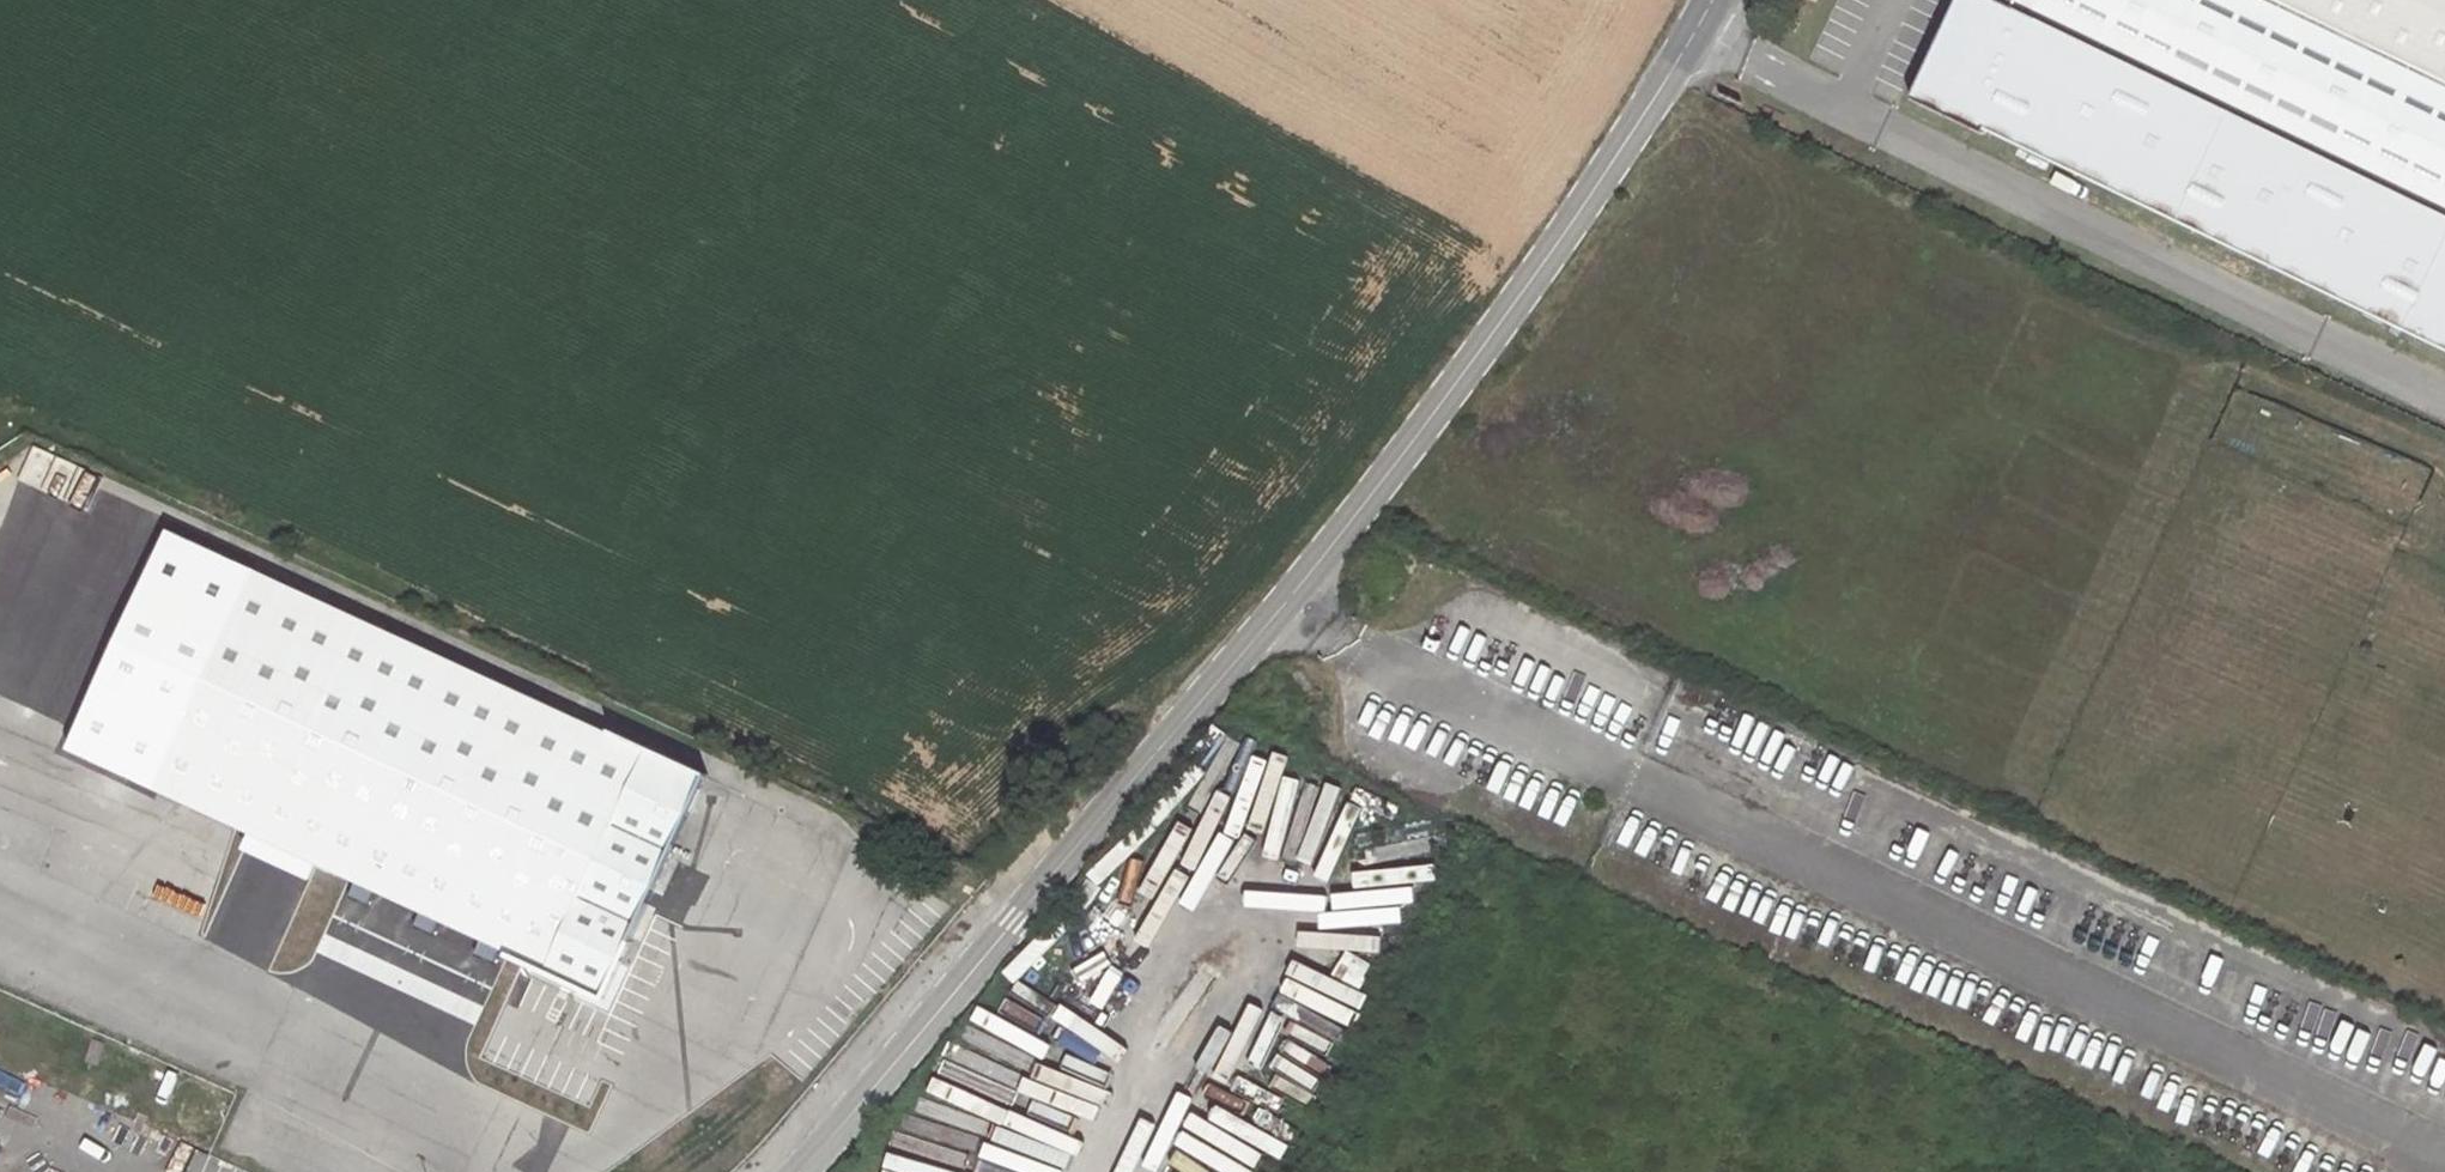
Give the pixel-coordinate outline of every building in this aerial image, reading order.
[(2333,302),(2363,316),(2444,355),(2444,0),(1952,0),(1904,100),(1977,135),(1979,131),(2107,193),(2139,208),(2333,302)] [(254,573),(156,789),(607,992),(704,776),(254,573)] [(74,670),(140,687),(149,651),(101,639),(96,658),(79,653),(74,670)]
